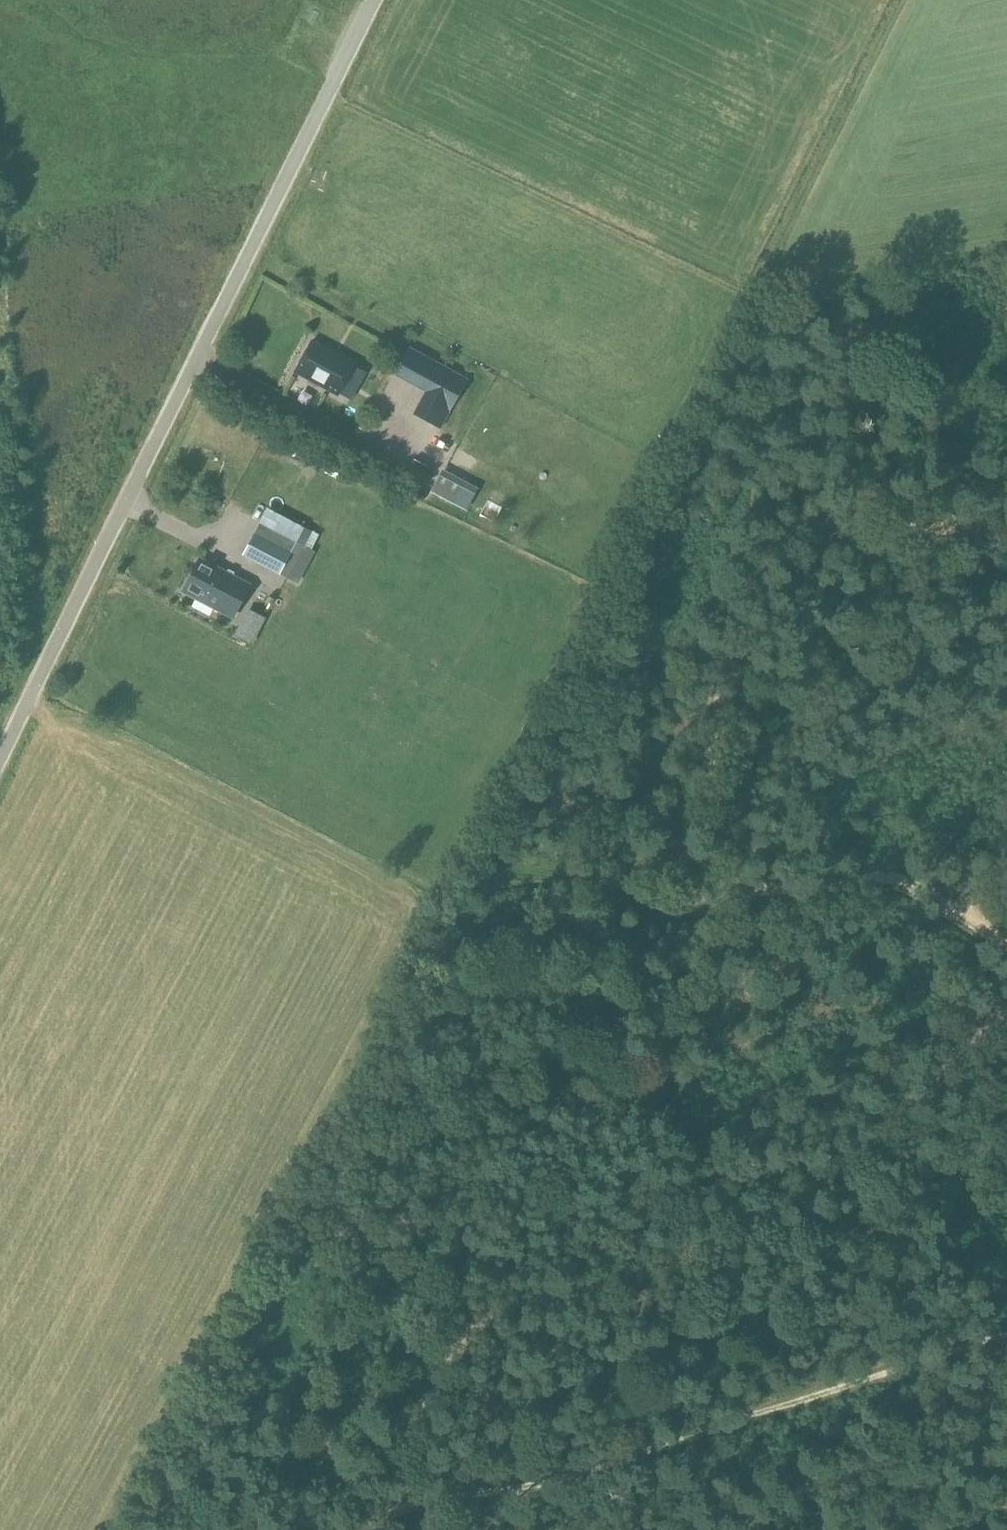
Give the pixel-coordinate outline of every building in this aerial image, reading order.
[(312,340),(295,371),(337,395),(338,393),(350,400),(366,370),(354,364),(312,340)] [(409,349),(398,371),(429,387),(417,411),(439,423),(464,379),(409,349)] [(383,382),(372,404),(410,423),(421,401),(383,382)] [(443,469),(431,492),(455,505),(467,482),(443,469)] [(279,574),(296,542),(259,523),(243,555),(279,574)] [(233,617),(249,585),(200,559),(183,591),(233,617)] [(250,608),(244,619),(259,627),(265,616),(250,608)]
